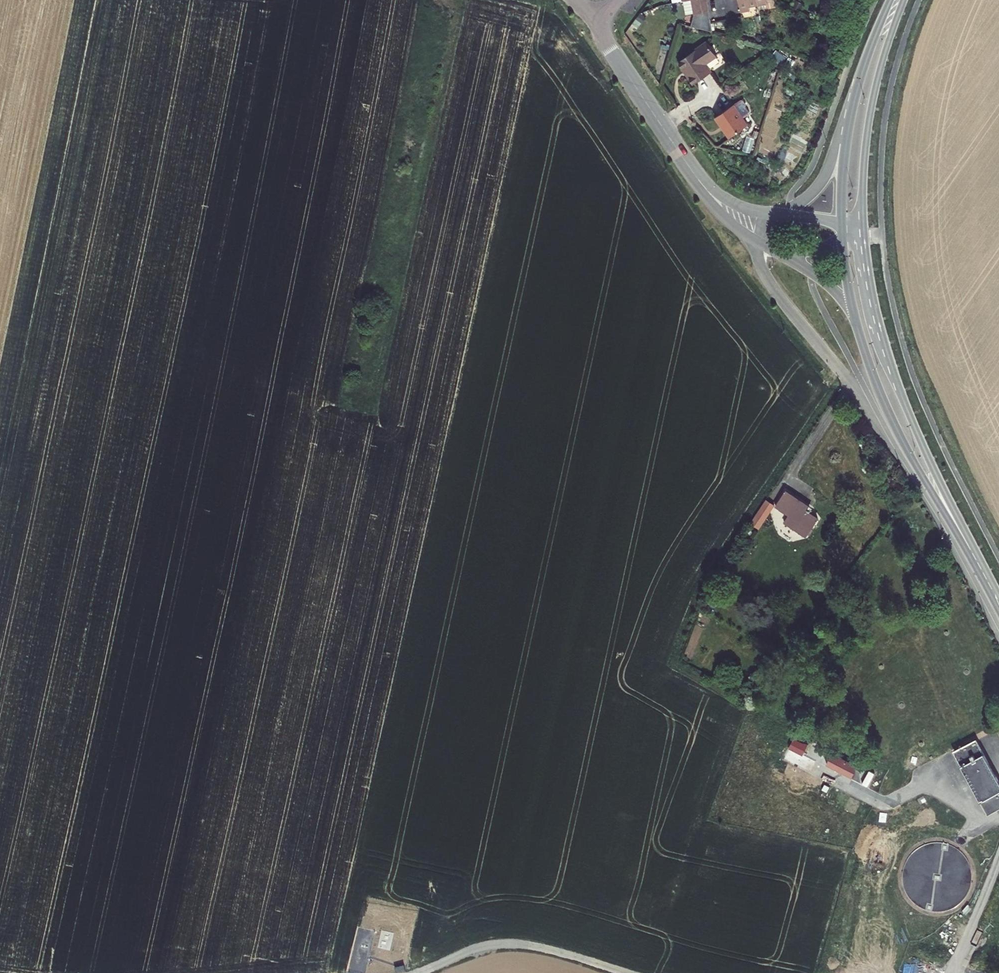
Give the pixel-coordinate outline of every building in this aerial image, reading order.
[(678,11),(690,9),(686,24),(708,30),(702,0),(676,0),(678,11)] [(753,0),(733,0),(735,9),(743,7),(743,3),(753,1),(753,0)] [(715,56),(704,43),(676,64),(693,87),(710,74),(703,65),(715,56)] [(741,99),(734,104),(717,118),(732,136),(749,123),(744,117),(750,113),(750,110),(746,106),(747,103),(743,99),(741,99)] [(805,537),(819,517),(810,511),(811,509),(800,502),(802,500),(786,490),(776,505),(790,515),(785,523),(805,537)] [(773,503),(765,497),(752,518),(750,521),(757,526),(773,503)] [(953,750),(987,813),(998,807),(998,779),(977,737),(953,750)] [(967,894),(971,881),(971,877),(969,864),(961,853),(950,845),(937,842),(924,845),(912,852),(905,863),(902,877),(904,890),(912,901),(923,909),(936,912),(946,911),(958,904),(967,894)]
